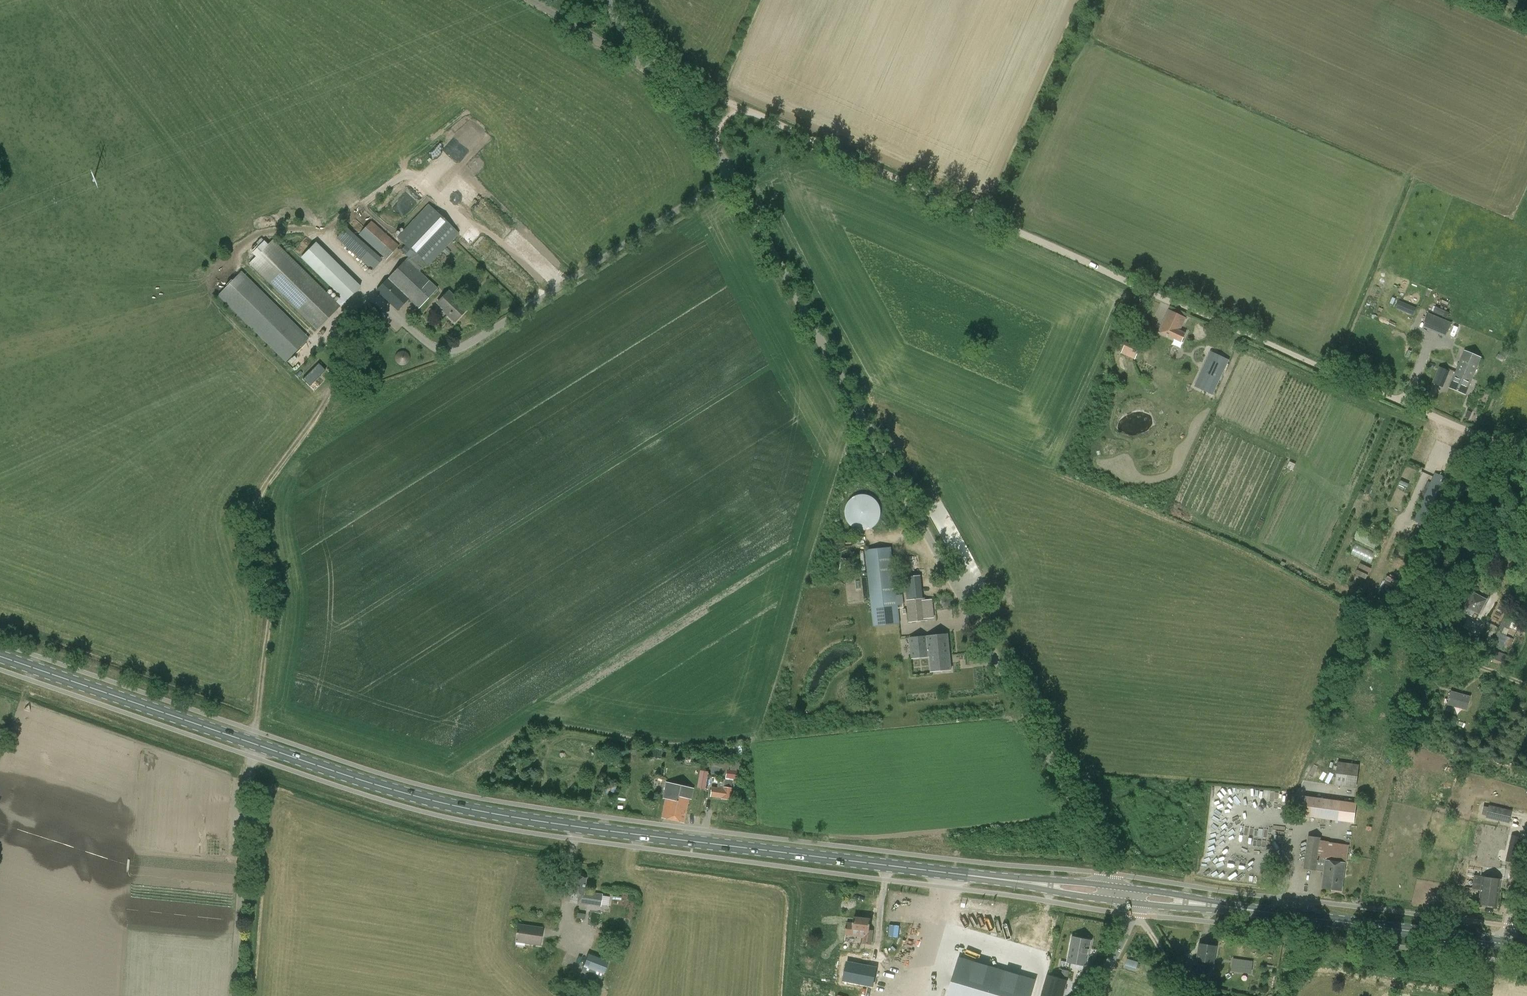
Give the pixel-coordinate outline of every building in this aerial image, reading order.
[(428,267),(459,234),(429,204),(397,238),(413,253),(417,257),(428,267)] [(386,260),(400,246),(372,221),(358,236),(386,260)] [(373,272),(382,260),(346,228),(336,239),(373,272)] [(274,239),(250,263),(317,330),(341,305),(274,239)] [(360,286),(316,242),(301,257),(346,301),(360,286)] [(417,257),(413,253),(376,291),(398,311),(409,300),(419,309),(438,289),(420,272),(425,265),(417,257)] [(218,295),(285,362),(308,339),(241,272),(218,295)] [(455,322),(467,309),(448,292),(438,303),(445,310),(444,312),(455,322)] [(1417,309),(1399,301),(1396,308),(1413,316),(1417,309)] [(1182,342),(1186,334),(1180,331),(1186,318),(1170,310),(1159,331),(1182,342)] [(1452,323),(1437,316),(1431,331),(1446,337),(1452,323)] [(1120,354),(1136,358),(1138,349),(1122,346),(1120,354)] [(395,355),(394,357),(394,360),(395,362),(397,364),(399,366),(402,366),(404,366),(406,365),(408,363),(409,361),(410,358),(409,356),(408,354),(406,352),(404,351),(402,351),(399,351),(397,353),(395,355)] [(1213,395),(1229,360),(1211,351),(1194,386),(1213,395)] [(1481,358),(1465,351),(1449,387),(1466,395),(1481,358)] [(319,357),(300,376),(308,383),(326,363),(319,357)] [(1443,388),(1450,371),(1439,367),(1432,383),(1443,388)] [(1431,528),(1452,481),(1435,473),(1414,520),(1431,528)] [(853,527),(858,530),(864,530),(869,529),(874,527),(878,522),(880,517),(881,512),(880,506),(877,501),(873,498),(868,495),(862,495),(857,496),(852,498),(848,502),(846,508),(845,513),(846,519),(849,523),(853,527)] [(1371,562),(1376,551),(1355,543),(1351,553),(1371,562)] [(873,626),(900,623),(892,548),(865,551),(873,626)] [(1479,615),(1486,601),(1472,594),(1465,608),(1479,615)] [(923,599),(907,601),(908,622),(937,619),(935,598),(923,599)] [(1504,619),(1494,646),(1510,652),(1515,639),(1506,636),(1511,622),(1504,619)] [(931,672),(951,670),(948,635),(910,638),(912,659),(930,657),(931,672)] [(1503,664),(1505,653),(1494,650),(1491,661),(1503,664)] [(1466,709),(1469,697),(1452,692),(1448,704),(1466,709)] [(1348,764),(1338,762),(1335,785),(1346,786),(1348,764)] [(725,778),(739,780),(740,772),(727,769),(725,778)] [(705,788),(707,770),(698,770),(696,787),(705,788)] [(691,799),(693,789),(667,783),(663,798),(666,799),(662,818),(684,823),(689,799),(691,799)] [(730,800),(732,788),(723,787),(723,789),(711,788),(710,796),(722,797),(722,799),(730,800)] [(1357,803),(1341,801),(1305,796),(1302,816),(1354,823),(1357,803)] [(1487,817),(1509,822),(1510,817),(1500,814),(1501,809),(1489,806),(1487,817)] [(1342,891),(1348,845),(1329,842),(1329,843),(1321,842),(1321,838),(1309,836),(1304,869),(1316,870),(1316,869),(1324,871),(1322,888),(1342,891)] [(1511,836),(1508,851),(1516,853),(1520,838),(1511,836)] [(1471,848),(1470,848),(1468,870),(1484,871),(1486,840),(1472,839),(1471,848)] [(570,893),(579,895),(584,895),(584,892),(586,878),(572,876),(570,893)] [(1500,879),(1483,877),(1474,876),(1472,889),(1481,890),(1479,904),(1497,906),(1500,879)] [(587,892),(584,892),(584,895),(579,895),(577,903),(600,906),(602,894),(587,892)] [(846,935),(864,937),(863,944),(871,945),(873,930),(870,930),(871,919),(854,917),(853,923),(847,923),(846,935)] [(541,946),(543,927),(517,924),(514,942),(541,946)] [(1086,966),(1090,940),(1072,937),(1067,963),(1086,966)] [(1204,976),(1207,962),(1214,963),(1217,945),(1200,942),(1197,961),(1194,960),(1193,970),(1195,970),(1195,974),(1204,976)] [(598,988),(609,962),(588,954),(578,980),(598,988)] [(1036,980),(959,957),(948,995),(1031,995),(1036,980)] [(1253,960),(1233,957),(1232,969),(1252,972),(1253,960)] [(1126,958),(1124,967),(1136,969),(1137,960),(1126,958)] [(876,984),(878,964),(848,961),(846,981),(876,984)] [(1042,995),(1063,995),(1067,980),(1048,974),(1042,995)]
